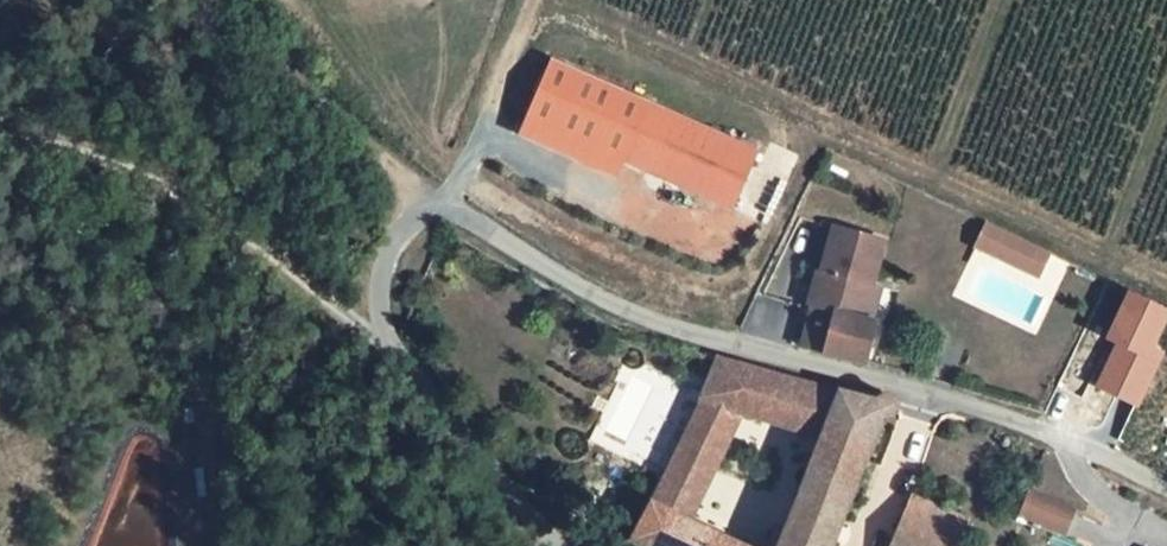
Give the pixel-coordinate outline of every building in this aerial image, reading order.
[(759,150),(551,58),(526,118),(733,209),(759,150)] [(983,221),(971,250),(1040,277),(1052,248),(983,221)] [(813,304),(803,346),(862,361),(872,321),(864,318),(872,286),(885,239),(835,225),(813,304)] [(881,288),(872,286),(864,318),(872,321),(881,288)] [(882,415),(887,415),(894,413),(896,409),(897,405),(896,399),(891,394),(887,392),(884,392),(880,394),(877,396),(875,402),(719,358),(701,398),(741,410),(821,436),(785,532),(779,545),(831,545),(882,415)] [(688,519),(741,410),(701,398),(685,437),(651,501),(688,519)] [(999,439),(1002,445),(1003,447),(1006,447),(1009,445),(1011,442),(1010,437),(1007,435),(1004,434),(1000,436),(999,438),(999,439)] [(1026,487),(1015,516),(1065,535),(1076,506),(1026,487)] [(912,495),(890,545),(957,545),(969,519),(912,495)] [(632,538),(650,545),(744,545),(688,519),(651,501),(632,538)] [(769,545),(779,545),(785,532),(776,528),(769,545)]
